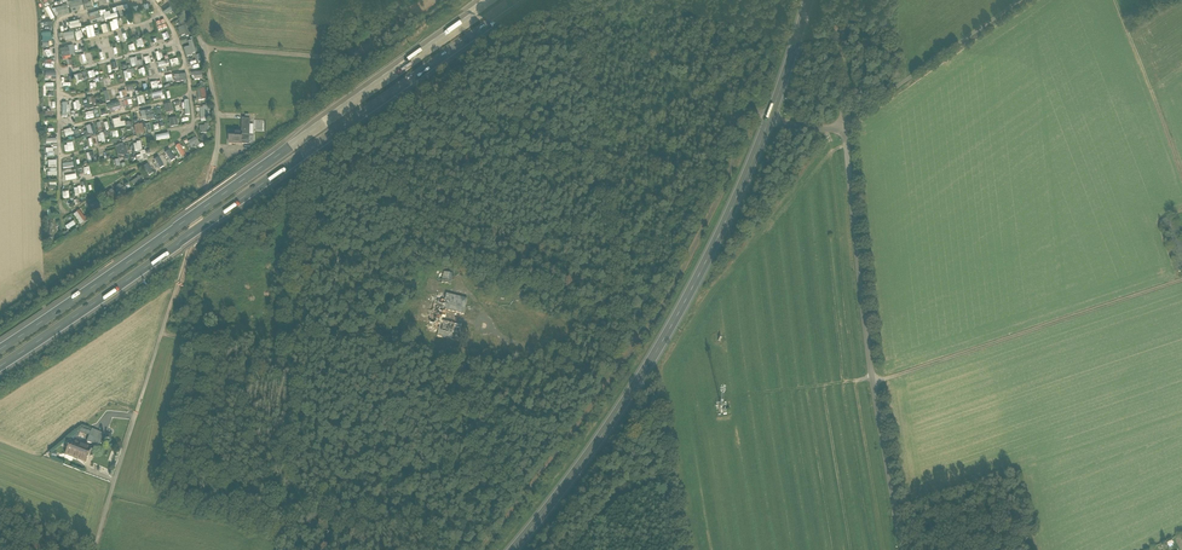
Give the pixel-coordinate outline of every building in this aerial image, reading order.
[(72,11),(80,9),(79,4),(83,3),(82,0),(70,0),(72,11)] [(172,2),(162,8),(164,12),(165,12),(175,6),(172,2)] [(56,6),(57,10),(58,10),(59,14),(70,11),(68,3),(56,6)] [(49,5),(45,7),(51,18),(55,16),(49,5)] [(111,13),(110,10),(104,12),(106,19),(119,16),(118,11),(111,13)] [(101,20),(99,12),(91,14),(92,22),(101,20)] [(68,20),(69,26),(80,25),(79,18),(68,20)] [(86,25),(89,36),(95,34),(94,30),(93,24),(86,25)] [(181,28),(178,29),(181,35),(185,34),(187,36),(189,35),(186,27),(185,25),(181,28)] [(40,30),(41,42),(52,41),(51,30),(40,30)] [(111,35),(113,42),(119,40),(116,33),(111,35)] [(69,56),(68,48),(61,49),(62,57),(69,56)] [(108,59),(105,49),(97,51),(100,61),(108,59)] [(173,75),(174,83),(186,81),(185,74),(173,75)] [(204,89),(198,90),(199,98),(201,98),(202,100),(206,99),(204,89)] [(125,91),(119,93),(121,100),(128,98),(125,91)] [(163,99),(161,91),(154,92),(156,100),(163,99)] [(92,97),(88,98),(89,106),(96,105),(95,100),(92,100),(92,97)] [(171,104),(163,105),(164,114),(172,113),(171,104)] [(108,115),(106,105),(105,105),(102,106),(102,108),(100,108),(101,116),(105,115),(105,117),(107,116),(107,115),(108,115)] [(88,111),(82,112),(83,119),(90,118),(88,111)] [(81,114),(75,115),(77,123),(83,121),(81,114)] [(176,118),(168,119),(168,127),(177,126),(176,118)] [(120,119),(113,121),(115,130),(126,127),(125,122),(121,123),(120,119)] [(250,119),(242,119),(242,133),(242,134),(249,134),(250,119)] [(108,123),(101,125),(103,131),(110,130),(108,123)] [(132,126),(135,136),(143,134),(141,124),(132,126)] [(93,125),(85,126),(86,131),(83,131),(84,135),(95,132),(93,125)] [(71,129),(64,131),(66,138),(73,136),(71,129)] [(155,141),(169,138),(168,133),(154,137),(155,141)] [(242,133),(229,133),(229,143),(241,144),(249,144),(249,134),(242,134),(242,133)] [(106,143),(103,134),(100,135),(100,137),(97,138),(99,143),(102,143),(102,144),(106,143)] [(189,143),(187,141),(195,137),(194,135),(182,141),(184,145),(189,143)] [(195,140),(188,144),(192,150),(199,146),(195,140)] [(133,145),(135,153),(142,151),(140,143),(133,145)] [(179,144),(173,147),(180,159),(185,156),(179,144)] [(128,154),(126,147),(124,147),(123,145),(118,146),(119,149),(116,149),(118,156),(128,154)] [(151,155),(150,150),(136,154),(138,162),(143,161),(143,159),(147,158),(146,156),(151,155)] [(169,150),(164,153),(169,162),(174,160),(169,150)] [(93,153),(86,155),(88,165),(95,163),(93,153)] [(153,160),(158,169),(164,166),(158,157),(153,160)] [(142,166),(148,176),(153,173),(148,164),(142,166)] [(128,181),(139,177),(138,173),(127,178),(128,181)] [(141,177),(131,183),(133,187),(143,180),(141,177)] [(120,185),(116,187),(117,189),(116,190),(118,192),(116,193),(121,200),(125,198),(123,195),(128,191),(125,187),(124,188),(122,186),(121,186),(120,185)] [(119,198),(116,193),(105,200),(108,205),(119,198)] [(99,206),(96,201),(90,205),(95,212),(103,207),(101,205),(99,206)] [(79,211),(76,213),(77,213),(83,222),(86,220),(79,211)] [(77,213),(73,216),(81,226),(84,223),(83,222),(77,213)] [(76,225),(74,222),(66,227),(68,231),(76,225)] [(450,276),(447,275),(446,278),(443,278),(442,285),(450,287),(452,278),(450,278),(450,276)] [(464,315),(466,299),(445,296),(443,306),(431,304),(427,326),(433,327),(432,331),(437,332),(436,338),(458,342),(460,326),(439,323),(440,319),(443,320),(444,315),(442,315),(443,312),(464,315)] [(92,429),(89,436),(101,441),(104,434),(92,429)] [(98,447),(101,441),(89,436),(87,442),(98,447)] [(91,449),(75,443),(74,445),(70,444),(65,455),(85,463),(91,449)]
